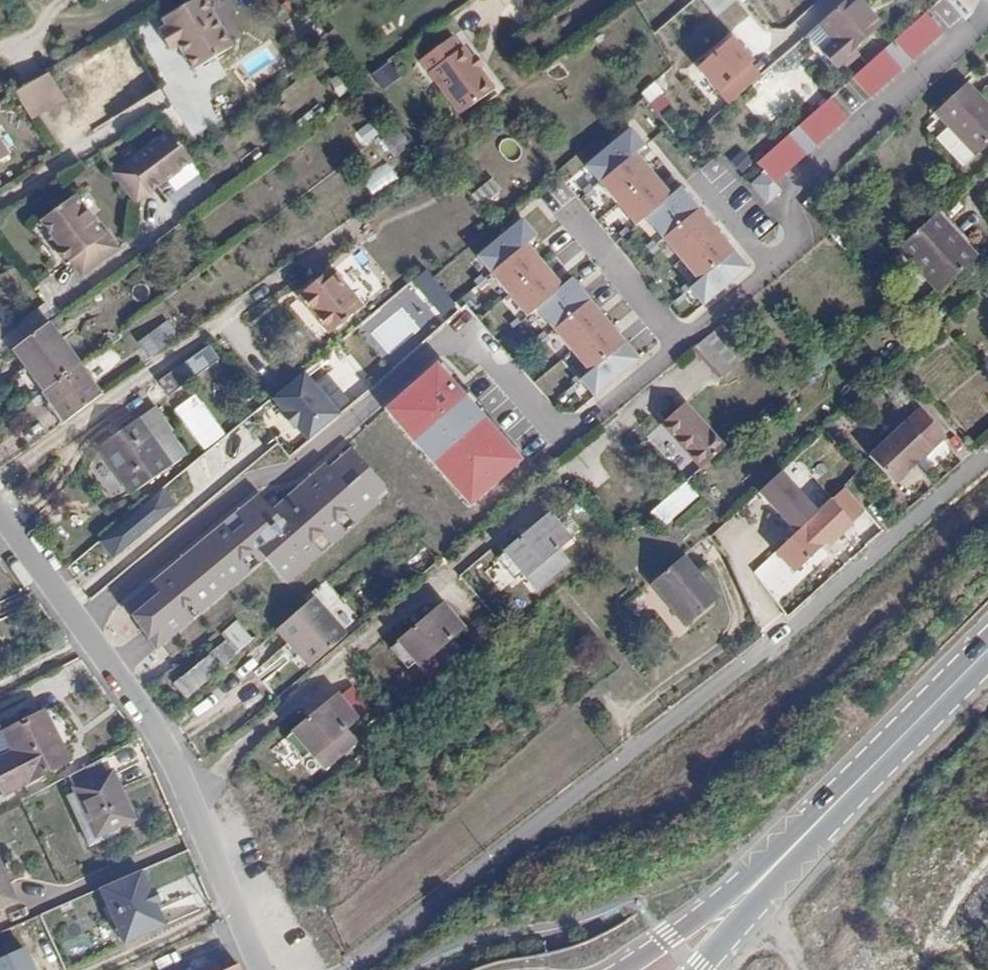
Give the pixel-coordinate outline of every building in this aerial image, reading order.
[(175,14),(179,21),(168,26),(159,32),(170,51),(180,45),(195,70),(232,49),(203,0),(199,0),(175,14)] [(718,15),(735,0),(705,0),(718,15)] [(856,0),(848,0),(807,37),(834,68),(880,27),(856,0)] [(943,33),(925,12),(851,78),(870,99),(943,33)] [(179,21),(175,14),(164,20),(168,26),(179,21)] [(698,69),(733,107),(770,73),(734,35),(698,69)] [(421,61),(427,70),(458,46),(452,38),(421,61)] [(458,46),(427,70),(445,96),(480,70),(464,48),(462,50),(458,46)] [(392,63),(373,72),(381,90),(400,81),(392,63)] [(480,70),(445,96),(461,117),(495,91),(480,70)] [(330,81),(340,97),(352,89),(343,74),(330,81)] [(59,101),(45,76),(15,93),(30,118),(59,101)] [(642,92),(651,105),(666,94),(657,82),(642,92)] [(936,113),(975,156),(987,144),(987,107),(967,84),(936,113)] [(849,118),(831,98),(757,164),(776,184),(849,118)] [(645,144),(631,127),(583,167),(635,229),(645,220),(696,281),(686,289),(703,309),(749,270),(681,189),(669,198),(632,154),(645,144)] [(410,146),(398,128),(381,141),(393,158),(410,146)] [(190,157),(171,131),(113,172),(135,203),(193,162),(190,157)] [(14,157),(0,133),(0,166),(14,157)] [(744,151),(730,162),(741,176),(755,165),(744,151)] [(389,164),(364,180),(374,195),(399,179),(389,164)] [(473,195),(485,210),(505,193),(492,178),(473,195)] [(64,251),(81,276),(118,249),(100,224),(96,227),(68,187),(34,210),(51,236),(47,240),(57,255),(64,251)] [(51,236),(34,210),(23,218),(41,243),(47,240),(51,236)] [(977,258),(938,213),(899,249),(939,293),(977,258)] [(533,235),(519,218),(472,258),(523,320),(533,311),(584,372),(575,380),(591,399),(637,361),(569,280),(558,289),(521,245),(533,235)] [(426,268),(361,327),(391,360),(456,301),(426,268)] [(331,270),(300,295),(327,331),(360,307),(331,270)] [(167,322),(138,343),(149,358),(178,336),(167,322)] [(42,391),(78,364),(48,324),(12,351),(42,391)] [(745,358),(720,329),(697,348),(722,378),(745,358)] [(189,359),(158,382),(168,396),(173,392),(176,397),(192,387),(188,383),(201,373),(189,359)] [(521,461),(437,362),(383,409),(467,507),(521,461)] [(101,396),(78,364),(42,391),(64,422),(101,396)] [(340,413),(304,372),(271,400),(307,441),(340,413)] [(701,468),(727,446),(685,402),(660,424),(701,468)] [(920,406),(874,457),(903,484),(950,432),(920,406)] [(140,418),(172,464),(184,455),(152,409),(140,418)] [(122,430),(113,436),(98,447),(130,494),(172,464),(140,418),(122,430)] [(109,430),(113,436),(122,430),(118,425),(109,430)] [(158,593),(133,614),(157,643),(266,552),(289,579),(391,493),(349,442),(271,507),(257,490),(148,581),(158,593)] [(268,474),(289,457),(278,444),(257,461),(268,474)] [(787,468),(760,492),(797,534),(753,573),(777,601),(836,548),(834,546),(871,514),(846,487),(823,508),(787,468)] [(657,508),(670,523),(701,498),(688,482),(657,508)] [(163,486),(98,542),(116,562),(181,507),(163,486)] [(522,537),(497,558),(513,578),(521,572),(537,590),(570,563),(559,549),(571,539),(551,514),(539,524),(541,529),(526,542),(522,537)] [(423,574),(438,563),(429,551),(414,562),(423,574)] [(659,594),(692,569),(683,559),(651,584),(659,594)] [(716,599),(692,569),(659,594),(685,625),(716,599)] [(349,635),(315,596),(276,630),(310,669),(349,635)] [(414,628),(392,647),(408,668),(415,663),(429,680),(463,652),(452,638),(464,628),(444,603),(433,612),(436,617),(419,632),(414,628)] [(239,624),(210,650),(226,667),(254,640),(239,624)] [(209,655),(181,678),(192,694),(221,670),(209,655)] [(192,694),(181,678),(174,684),(185,699),(192,694)] [(309,718),(285,737),(302,757),(308,753),(323,770),(358,742),(347,729),(359,719),(338,694),(327,703),(329,707),(312,722),(309,718)] [(4,733),(13,752),(0,759),(0,789),(3,795),(69,762),(44,713),(4,733)] [(4,733),(2,729),(0,730),(0,759),(13,752),(4,733)] [(113,772),(74,789),(95,837),(134,821),(113,772)] [(16,901),(0,866),(0,908),(16,901)] [(142,870),(97,891),(121,945),(167,925),(142,870)] [(0,957),(0,969),(33,969),(23,947),(0,957)] [(228,956),(197,969),(228,969),(233,968),(228,956)]
